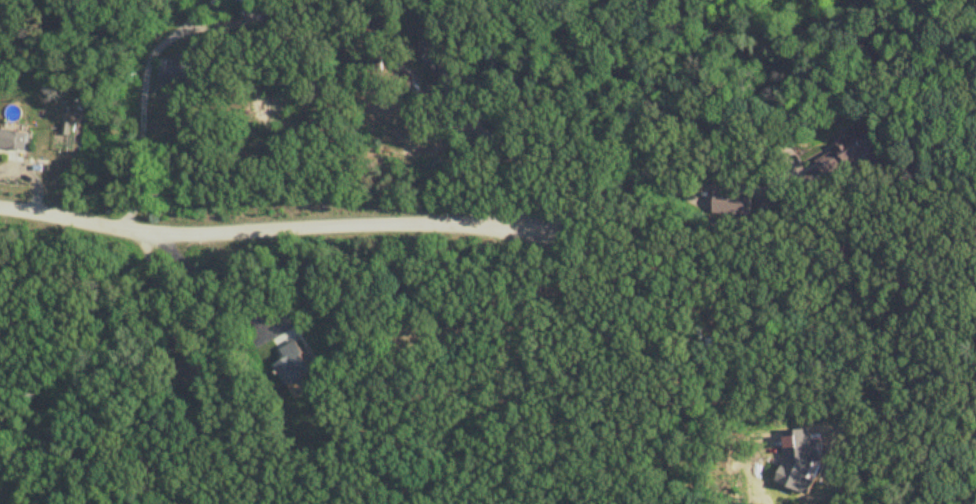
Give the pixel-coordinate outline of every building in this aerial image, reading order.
[(201,62),(166,61),(165,81),(200,82),(201,62)] [(0,131),(0,150),(25,151),(26,132),(0,131)] [(817,160),(824,176),(880,151),(873,135),(817,160)] [(752,214),(752,194),(715,194),(715,214),(752,214)] [(283,349),(288,361),(277,365),(285,386),(313,376),(302,342),(283,349)] [(759,494),(804,493),(804,474),(759,475),(759,494)]
